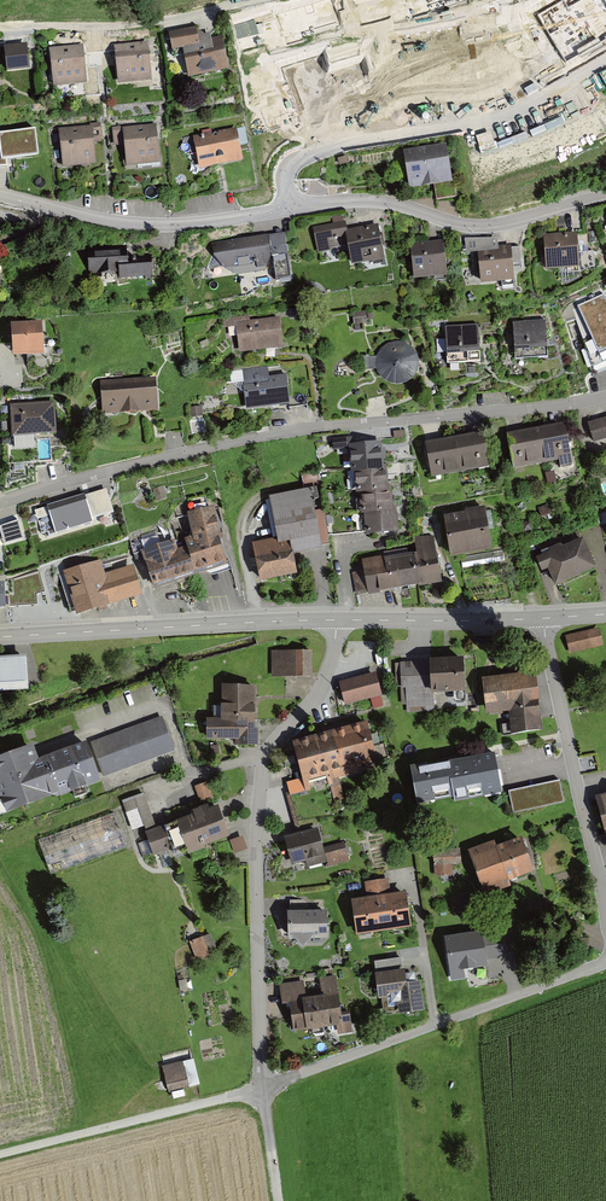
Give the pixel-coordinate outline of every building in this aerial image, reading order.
[(226,44),(212,46),(211,35),(198,36),(197,28),(169,31),(171,53),(186,51),(189,76),(229,71),(226,44)] [(26,41),(3,45),(6,69),(30,66),(26,41)] [(146,44),(114,47),(118,84),(150,80),(146,44)] [(49,46),(51,85),(85,84),(84,45),(49,46)] [(90,125),(58,128),(61,167),(94,164),(90,125)] [(125,168),(159,165),(156,125),(122,128),(125,168)] [(0,132),(0,165),(6,164),(6,158),(38,154),(35,128),(0,132)] [(237,130),(193,137),(198,168),(242,161),(237,130)] [(448,145),(403,151),(408,187),(433,183),(436,201),(455,198),(448,145)] [(318,179),(318,170),(305,170),(305,179),(318,179)] [(317,255),(348,250),(351,267),(383,261),(376,227),(346,232),(344,222),(312,228),(317,255)] [(546,271),(596,266),(595,252),(580,254),(578,232),(543,236),(546,271)] [(275,279),(291,276),(284,233),(214,244),(216,254),(226,267),(237,273),(265,268),(271,255),(272,255),(275,279)] [(443,243),(409,246),(412,280),(446,276),(443,243)] [(478,249),(482,285),(516,281),(512,245),(478,249)] [(516,269),(523,268),(522,248),(515,249),(516,269)] [(89,279),(153,278),(152,259),(122,260),(122,253),(94,253),(94,260),(89,260),(89,279)] [(573,309),(592,367),(605,361),(605,299),(604,295),(573,309)] [(366,312),(349,314),(351,327),(368,324),(366,312)] [(238,352),(281,349),(279,320),(250,322),(250,318),(223,320),(224,328),(237,327),(238,352)] [(11,324),(13,357),(46,354),(44,322),(11,324)] [(545,322),(510,324),(512,360),(547,359),(545,322)] [(443,327),(447,362),(482,359),(479,324),(443,327)] [(416,354),(411,348),(404,344),(395,343),(385,347),(380,351),(376,359),(376,367),(378,375),(384,382),(391,385),(400,386),(409,382),(414,378),(418,370),(419,362),(416,354)] [(286,366),(242,370),(245,409),(289,405),(286,366)] [(100,381),(102,414),(159,410),(156,377),(100,381)] [(55,400),(9,402),(10,439),(56,437),(55,400)] [(594,442),(605,439),(605,417),(589,422),(594,442)] [(566,426),(509,436),(514,469),(572,459),(566,426)] [(425,444),(431,477),(489,466),(483,433),(425,444)] [(334,449),(351,448),(353,469),(356,469),(358,490),(361,489),(363,510),(367,510),(369,531),(395,528),(393,507),(390,507),(388,487),(386,487),(384,465),(382,466),(381,459),(385,459),(384,448),(381,448),(380,440),(366,442),(366,437),(333,440),(334,449)] [(107,486),(47,504),(55,531),(115,513),(107,486)] [(298,573),(295,551),(322,547),(312,491),(266,499),(273,541),(253,545),(259,580),(298,573)] [(183,511),(191,537),(148,550),(158,584),(228,562),(210,503),(183,511)] [(485,509),(445,516),(452,558),(493,551),(485,509)] [(2,537),(4,544),(23,539),(17,514),(0,520),(0,538),(2,537)] [(359,563),(367,597),(439,581),(428,535),(413,539),(416,550),(359,563)] [(582,540),(536,560),(543,574),(549,571),(555,584),(594,567),(582,540)] [(139,594),(131,567),(107,575),(102,560),(64,572),(77,614),(139,594)] [(567,636),(570,652),(605,646),(602,630),(567,636)] [(311,676),(311,652),(276,653),(277,677),(311,676)] [(0,658),(0,691),(26,690),(25,657),(0,658)] [(462,660),(401,666),(405,710),(431,708),(429,694),(465,691),(462,660)] [(341,677),(346,703),(383,695),(377,670),(341,677)] [(534,672),(483,678),(488,714),(505,712),(508,735),(542,731),(534,672)] [(256,685),(221,685),(220,720),(206,719),(205,738),(256,739),(256,685)] [(158,714),(89,741),(103,776),(172,749),(158,714)] [(368,723),(294,742),(305,784),(378,765),(368,723)] [(39,761),(32,744),(0,757),(0,815),(54,793),(56,797),(71,791),(74,798),(90,792),(87,785),(97,781),(82,744),(39,761)] [(495,753),(410,767),(416,805),(501,791),(495,753)] [(560,780),(508,790),(513,812),(564,802),(560,780)] [(207,781),(194,786),(199,800),(213,796),(207,781)] [(143,793),(121,800),(131,829),(153,822),(143,793)] [(596,796),(604,833),(605,832),(605,793),(596,796)] [(175,820),(187,855),(205,848),(204,844),(226,836),(215,806),(209,808),(207,803),(192,809),(194,813),(175,820)] [(158,825),(143,830),(147,840),(138,843),(142,856),(151,853),(153,859),(168,853),(158,825)] [(317,827),(285,836),(293,867),(317,861),(319,866),(348,859),(342,838),(321,843),(317,827)] [(242,836),(229,842),(234,854),(247,848),(242,836)] [(511,887),(508,880),(532,872),(520,837),(497,845),(495,840),(469,849),(485,896),(511,887)] [(460,852),(432,853),(433,874),(461,873),(460,852)] [(365,897),(351,899),(356,934),(411,927),(407,892),(388,894),(386,879),(363,882),(365,897)] [(452,898),(457,914),(476,907),(470,891),(452,898)] [(327,911),(287,912),(288,944),(328,943),(327,911)] [(498,928),(443,935),(450,980),(466,978),(465,970),(489,966),(487,958),(502,956),(498,928)] [(211,955),(209,949),(217,946),(213,933),(191,940),(198,959),(211,955)] [(375,974),(380,999),(400,995),(404,1014),(425,1010),(419,980),(407,982),(404,968),(375,974)] [(337,977),(321,979),(324,997),(305,999),(302,981),(278,984),(281,1012),(288,1011),(291,1030),(335,1025),(336,1036),(351,1034),(349,1014),(342,1014),(337,977)] [(164,1066),(168,1091),(197,1087),(193,1062),(164,1066)]
